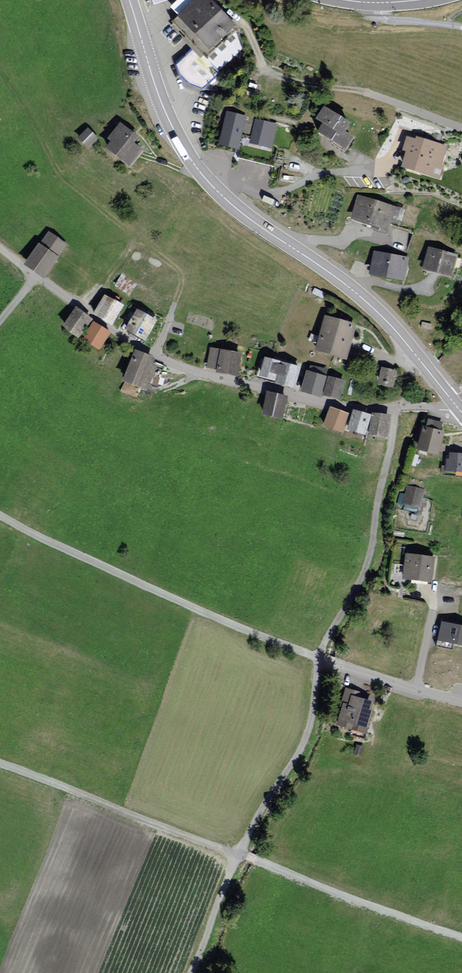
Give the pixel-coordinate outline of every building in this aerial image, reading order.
[(170,9),(179,19),(172,26),(194,53),(177,67),(181,78),(191,86),(202,91),(244,48),(232,35),(238,29),(207,0),(180,0),(170,9)] [(355,126),(326,110),(320,122),(326,125),(320,135),(350,152),(357,140),(349,136),(355,126)] [(121,126),(109,142),(113,146),(108,152),(132,172),(145,152),(137,147),(141,142),(121,126)] [(88,130),(79,140),(90,150),(99,141),(88,130)] [(219,132),(215,150),(236,155),(240,137),(219,132)] [(418,142),(408,139),(404,154),(407,155),(403,170),(441,181),(446,169),(444,168),(448,148),(419,139),(418,142)] [(359,199),(352,222),(389,233),(396,211),(359,199)] [(50,233),(42,244),(41,243),(25,267),(47,281),(70,246),(50,233)] [(457,259),(431,250),(424,271),(450,280),(457,259)] [(373,254),(370,277),(405,282),(409,259),(373,254)] [(124,306),(105,296),(95,316),(115,325),(124,306)] [(93,320),(76,309),(63,327),(81,339),(93,320)] [(136,311),(127,331),(149,341),(159,322),(136,311)] [(328,319),(318,355),(348,363),(358,327),(328,319)] [(111,334),(94,323),(83,340),(100,351),(111,334)] [(243,356),(210,350),(206,372),(239,379),(243,356)] [(161,362),(136,353),(125,384),(149,394),(161,362)] [(301,373),(283,368),(278,389),(296,393),(301,373)] [(398,372),(383,369),(380,388),(396,390),(398,372)] [(328,379),(308,373),(301,394),(321,400),(328,379)] [(347,384),(329,379),(324,398),(342,403),(347,384)] [(286,420),(290,401),(268,397),(264,417),(286,420)] [(351,416),(331,409),(325,428),(345,435),(351,416)] [(367,437),(372,417),(355,413),(350,433),(367,437)] [(391,416),(374,415),(373,439),(389,440),(391,416)] [(425,428),(419,452),(441,457),(447,433),(442,432),(444,424),(430,421),(428,428),(425,428)] [(449,472),(461,473),(461,456),(450,455),(449,472)] [(425,489),(408,486),(405,506),(421,509),(425,489)] [(407,556),(404,581),(433,585),(437,560),(407,556)] [(443,623),(438,645),(461,650),(461,627),(443,623)] [(367,696),(346,690),(341,710),(343,711),(338,728),(354,733),(352,738),(364,741),(366,736),(370,737),(378,695),(368,692),(367,696)] [(363,759),(366,749),(357,747),(355,757),(363,759)]
